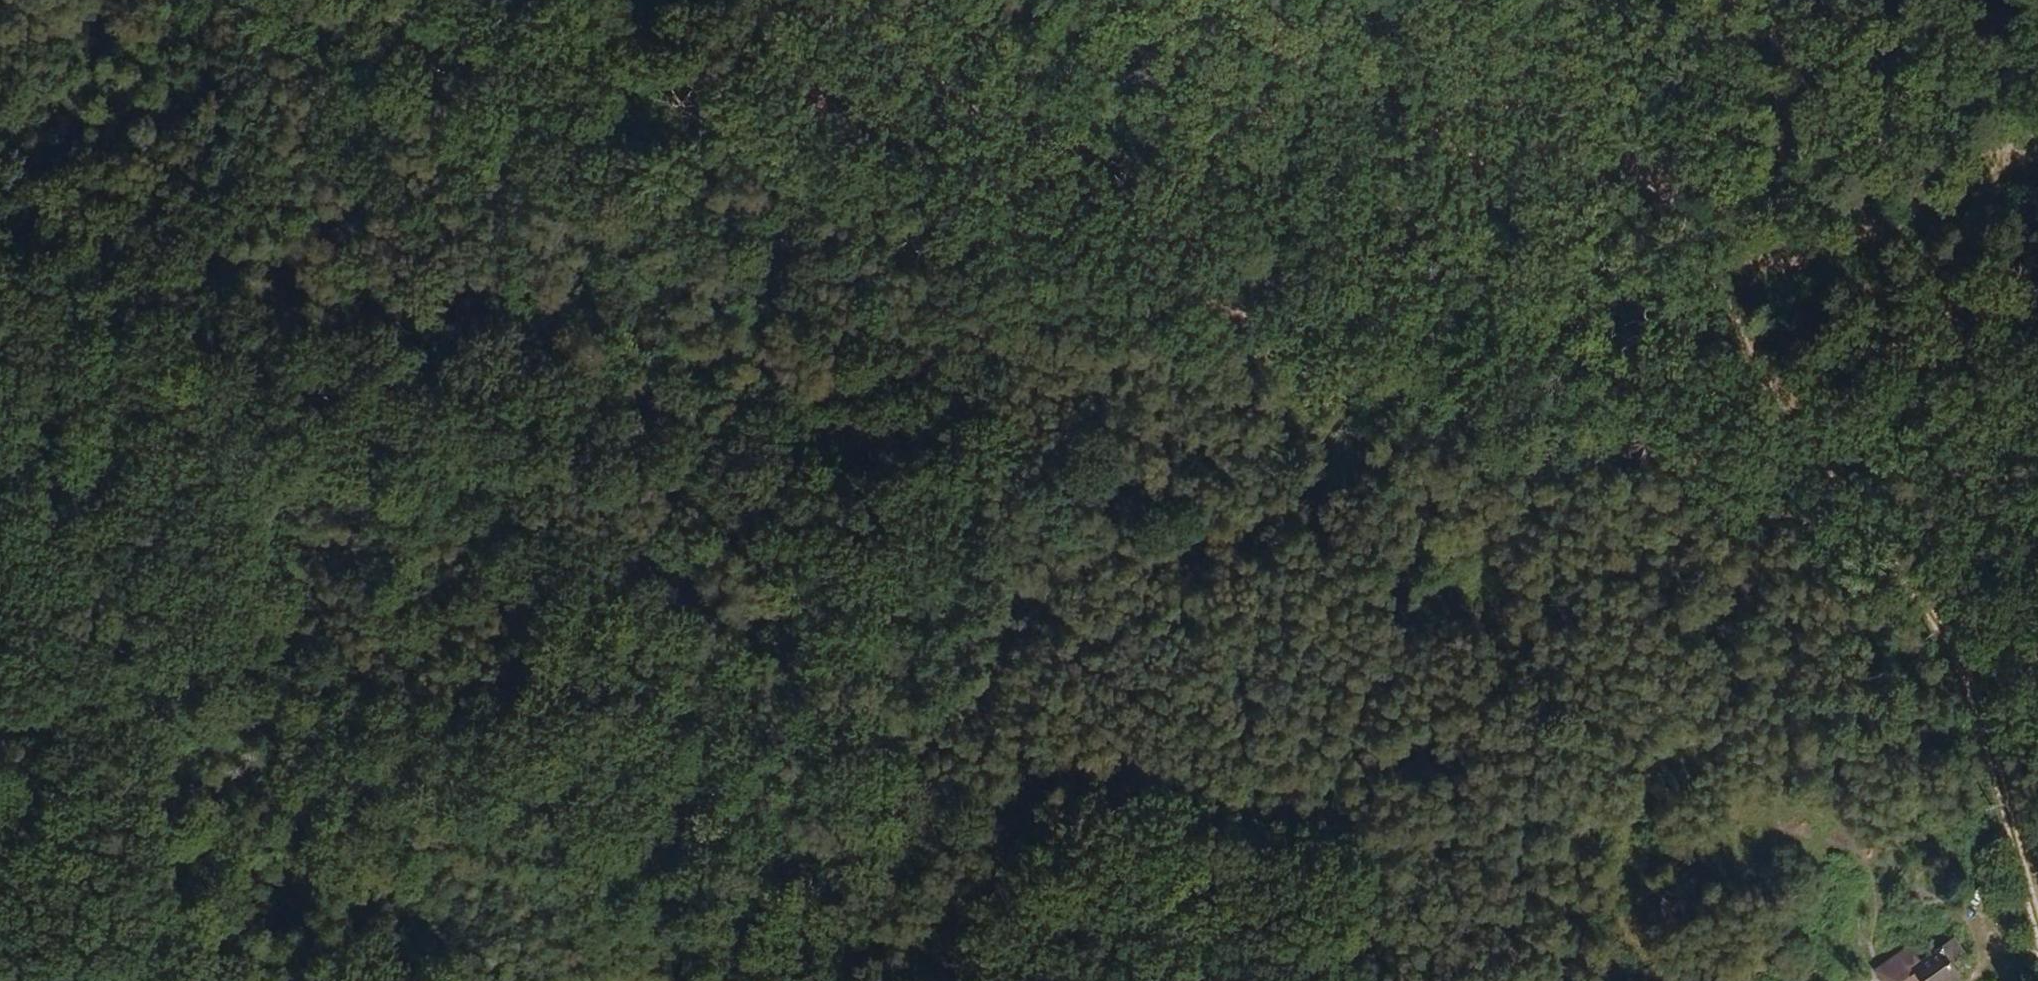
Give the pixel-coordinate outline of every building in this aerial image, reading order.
[(1960,972),(1969,963),(1956,947),(1926,969),(1919,960),(1889,980),(1890,980),(1968,980),(1960,972)]
